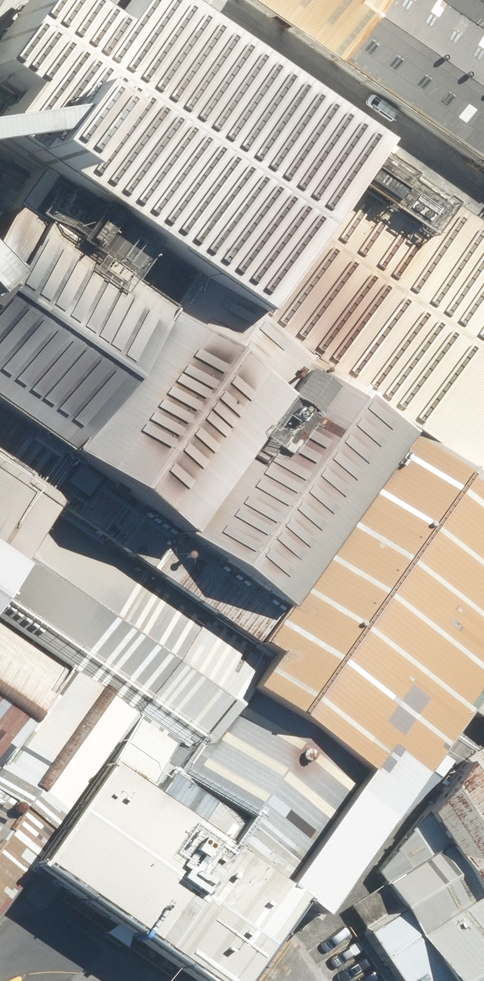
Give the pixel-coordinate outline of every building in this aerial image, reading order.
[(167,289),(292,118),(124,0),(109,0),(83,37),(28,0),(14,0),(0,20),(0,107),(3,110),(0,114),(0,170),(167,289)] [(483,171),(483,0),(243,0),(483,171)] [(483,300),(483,249),(292,118),(167,289),(146,322),(49,459),(269,612),(403,418),(483,300)] [(49,459),(146,322),(19,232),(0,259),(0,425),(49,459)] [(246,646),(260,658),(240,688),(355,769),(342,790),(385,821),(483,679),(483,475),(403,418),(269,612),(246,646)] [(461,758),(374,873),(383,884),(349,907),(397,980),(483,980),(483,744),(461,758)] [(195,980),(243,980),(300,900),(99,760),(60,816),(26,863),(195,980)] [(26,863),(60,816),(0,775),(0,905),(26,863)]
